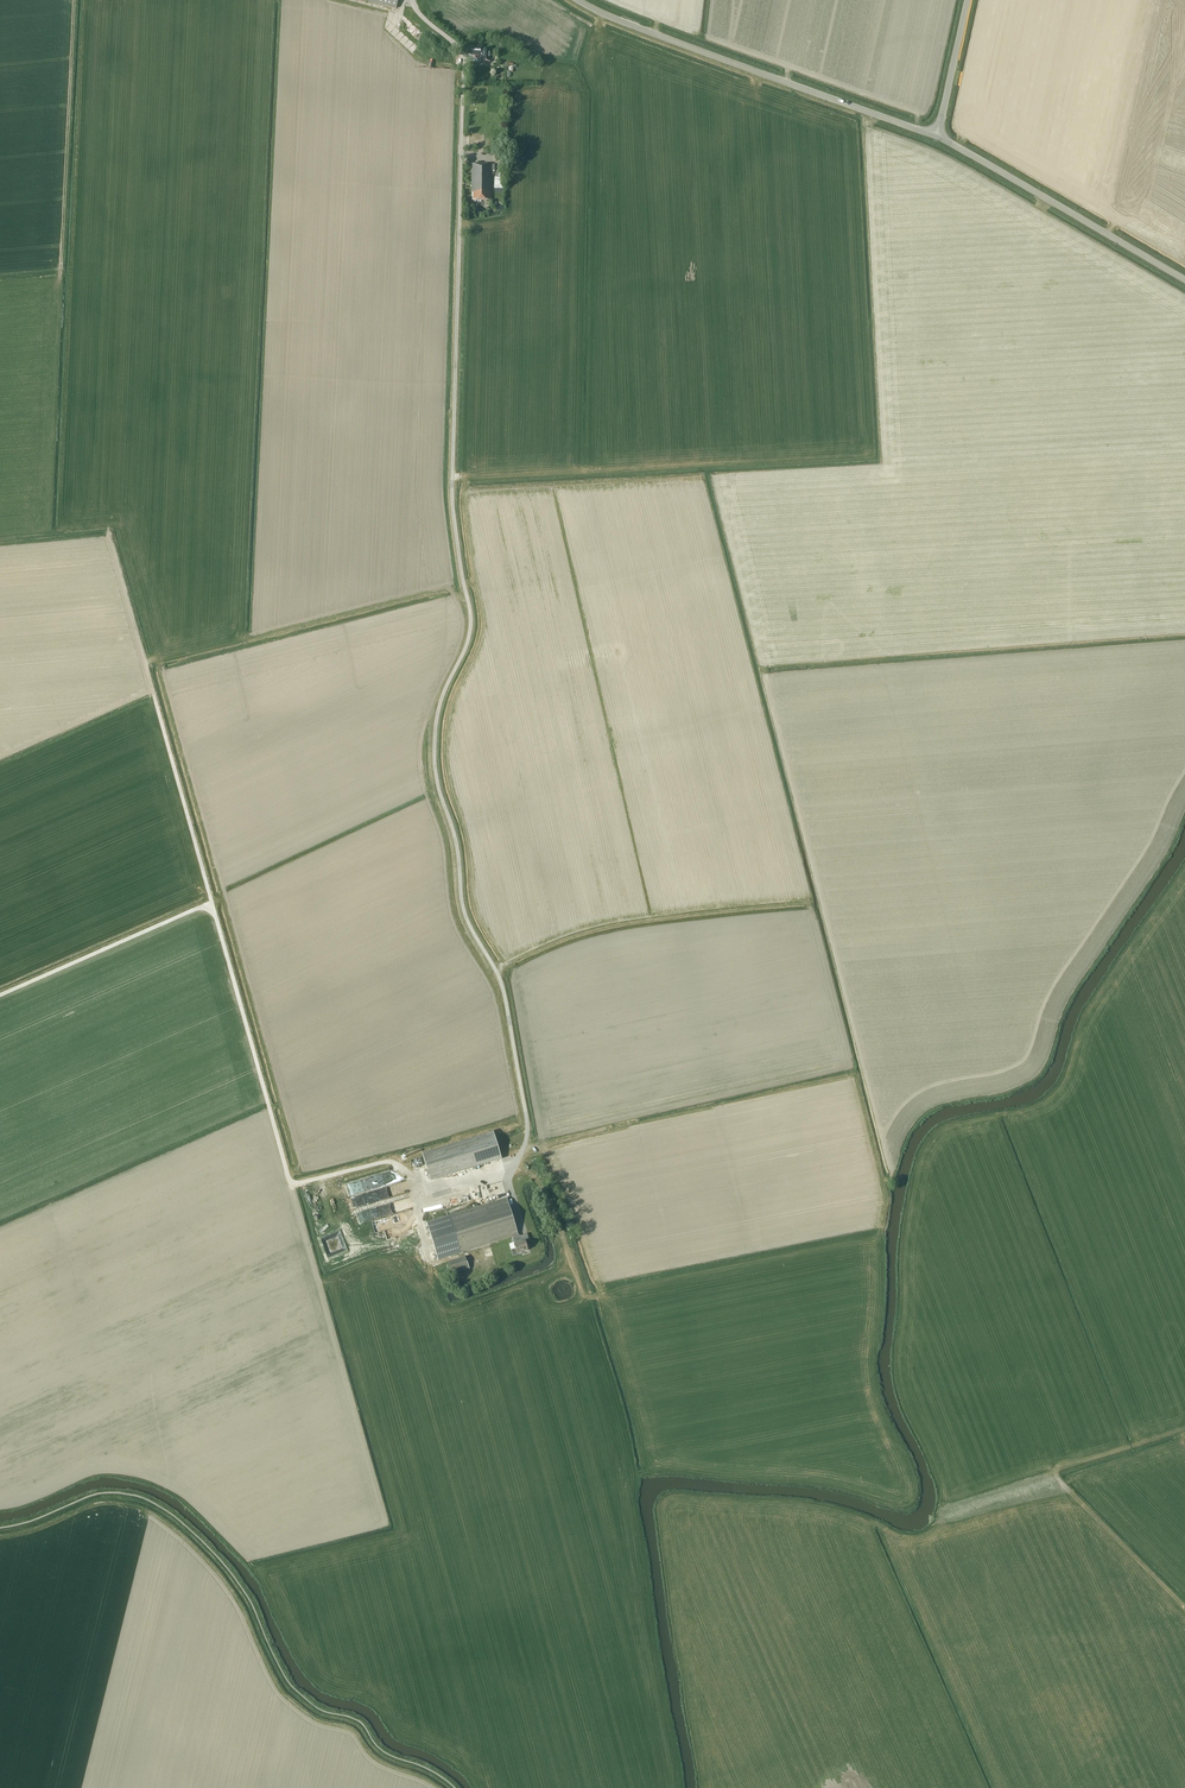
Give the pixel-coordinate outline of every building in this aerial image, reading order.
[(367,2),(396,9),(398,0),(368,0),(367,2)] [(469,46),(469,54),(470,54),(472,54),(473,54),(476,54),(482,55),(481,56),(481,61),(490,61),(491,50),(482,49),(483,45),(477,45),(477,46),(477,47),(469,46)] [(500,95),(500,87),(488,87),(488,95),(500,95)] [(501,1158),(493,1133),(422,1154),(430,1180),(501,1158)] [(362,1199),(361,1194),(351,1197),(355,1207),(364,1204),(362,1199)] [(409,1198),(358,1211),(361,1222),(411,1210),(409,1198)] [(518,1235),(507,1198),(470,1210),(427,1223),(438,1259),(497,1241),(497,1242),(512,1237),(514,1244),(515,1248),(511,1250),(512,1256),(521,1253),(521,1251),(527,1249),(525,1241),(529,1239),(527,1233),(520,1236),(520,1234),(518,1235)] [(469,1269),(465,1256),(448,1262),(452,1274),(469,1269)]
